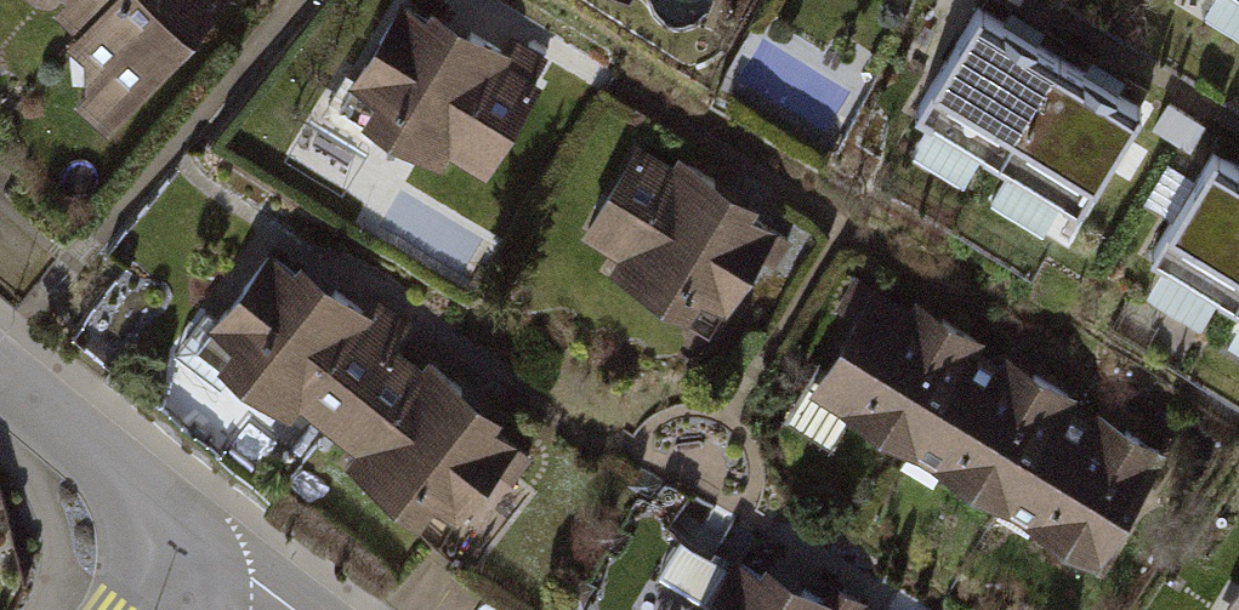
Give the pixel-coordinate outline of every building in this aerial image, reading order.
[(82,41),(51,76),(116,133),(232,0),(34,0),(82,41)] [(618,10),(623,0),(599,0),(618,10)] [(531,99),(394,10),(329,108),(466,198),(531,99)] [(1136,125),(977,28),(923,116),(1081,213),(1136,125)] [(771,238),(630,153),(570,250),(710,336),(771,238)] [(1214,176),(1161,266),(1238,311),(1238,190),(1214,176)] [(365,307),(276,240),(212,324),(201,316),(172,355),(283,439),(301,415),(353,454),(345,464),(435,532),(449,514),(460,522),(519,444),(499,428),(508,415),(432,357),(426,365),(398,344),(414,323),(375,294),(365,307)] [(1178,448),(871,281),(807,398),(1114,565),(1178,448)] [(745,540),(705,609),(859,609),(861,606),(745,540)] [(1216,609),(1238,609),(1238,570),(1216,609)]
